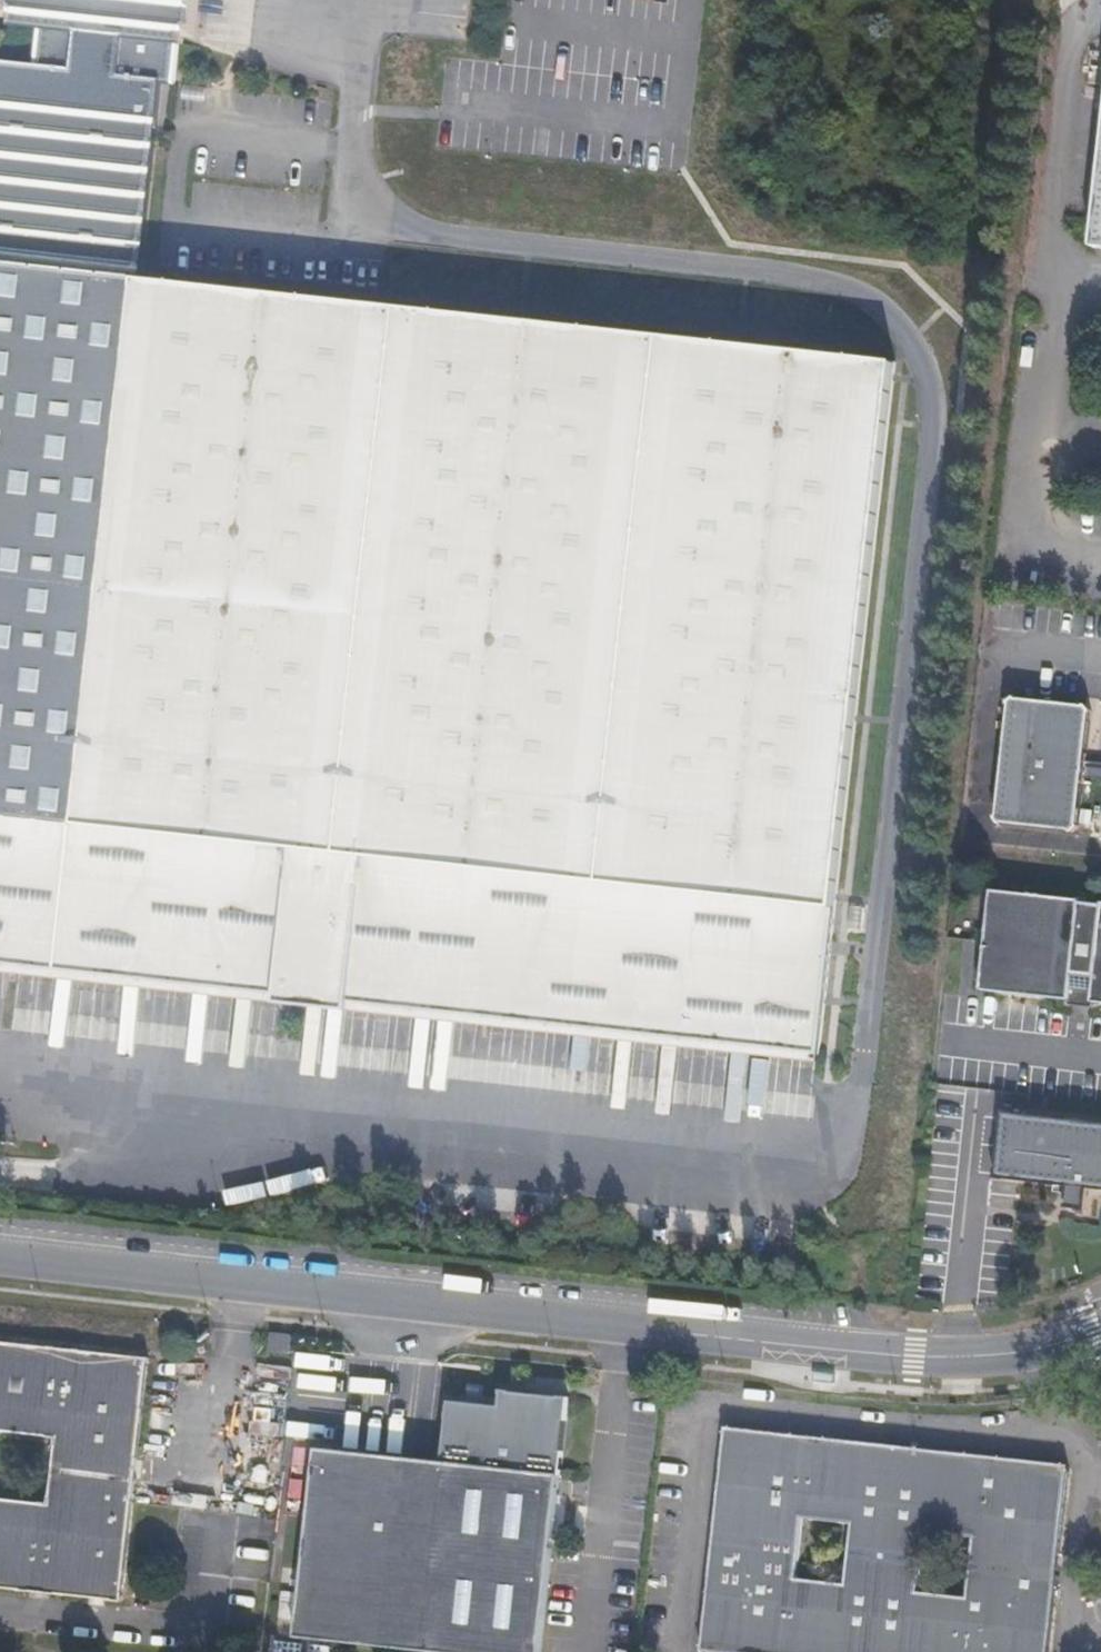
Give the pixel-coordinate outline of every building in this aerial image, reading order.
[(434,1013),(823,1054),(895,362),(511,323),(135,283),(165,7),(184,8),(185,0),(11,0),(7,29),(37,34),(34,66),(0,63),(0,968),(434,1013)] [(1087,765),(1093,713),(1089,705),(1016,697),(1011,703),(998,819),(1002,824),(1073,834),(1080,828),(1085,784),(1100,785),(1100,767),(1087,765)] [(1081,905),(1081,901),(995,892),(985,991),(1071,1000),(1071,996),(1094,998),(1094,1003),(1100,1004),(1100,907),(1081,905)] [(1004,1111),(998,1179),(1068,1187),(1067,1208),(1087,1211),(1090,1189),(1100,1191),(1100,1122),(1004,1111)] [(289,1354),(292,1335),(272,1333),(271,1352),(289,1354)] [(123,1602),(149,1358),(0,1342),(0,1432),(57,1438),(51,1506),(0,1501),(0,1589),(123,1602)] [(973,1393),(973,1385),(955,1384),(955,1393),(973,1393)] [(570,1397),(528,1393),(498,1407),(452,1401),(444,1462),(319,1449),(297,1637),(431,1651),(542,1651),(570,1397)] [(702,1645),(707,1651),(1050,1651),(1066,1496),(1070,1469),(1064,1464),(733,1427),(725,1434),(702,1645)]
